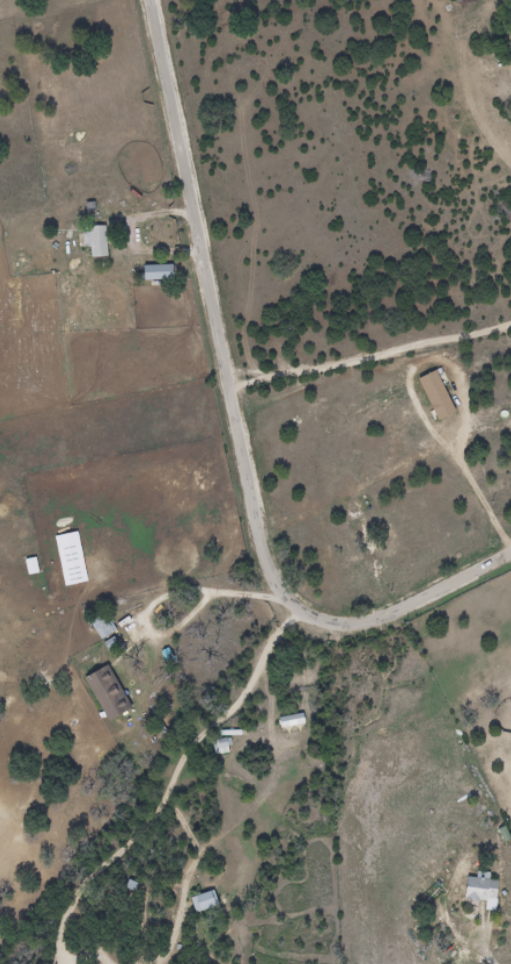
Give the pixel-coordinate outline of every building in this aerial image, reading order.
[(86,222),(95,221),(95,204),(85,204),(86,222)] [(104,227),(86,227),(86,257),(104,257),(104,227)] [(139,280),(169,280),(169,266),(139,266),(139,280)] [(434,422),(453,412),(434,371),(414,380),(434,422)] [(87,621),(99,640),(114,631),(101,612),(87,621)] [(103,722),(128,712),(108,666),(83,677),(103,722)] [(276,747),(311,744),(309,724),(273,728),(276,747)] [(214,753),(224,753),(223,741),(214,742),(214,753)] [(461,901),(493,901),(493,879),(461,879),(461,901)] [(192,914),(211,909),(207,893),(188,898),(192,914)]
